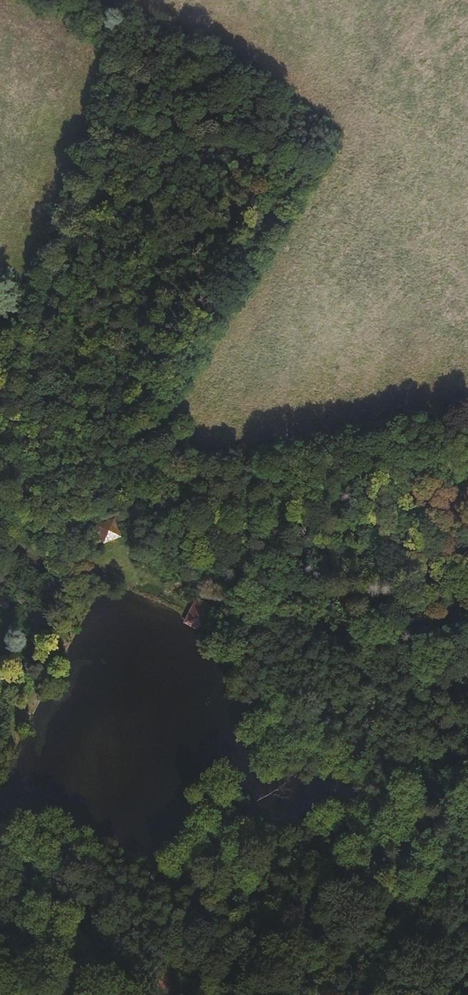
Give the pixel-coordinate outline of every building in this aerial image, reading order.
[(120,536),(114,521),(96,527),(102,542),(120,536)] [(203,633),(203,632),(215,607),(195,598),(186,616),(183,622),(203,633)]
